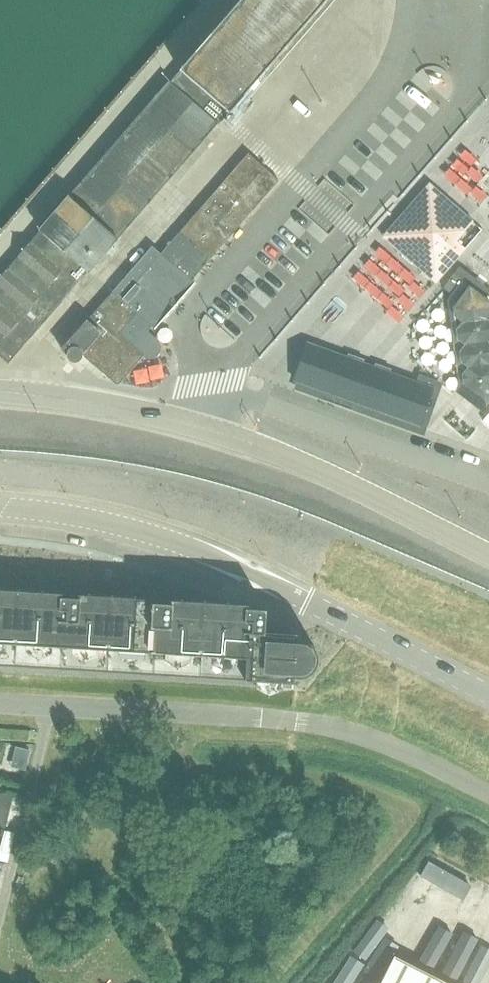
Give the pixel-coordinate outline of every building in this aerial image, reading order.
[(327,0),(240,0),(0,276),(0,356),(7,362),(214,123),(217,125),(223,119),(327,0)] [(146,331),(151,326),(278,181),(248,154),(160,254),(152,246),(86,322),(61,350),(68,355),(70,359),(73,361),(77,361),(80,358),(81,354),(81,353),(93,364),(115,383),(118,384),(120,382),(143,356),(147,358),(152,358),(156,356),(159,353),(160,348),(159,344),(156,340),(146,331)] [(421,270),(435,283),(465,249),(456,241),(472,222),(432,186),(414,206),(420,212),(396,240),(425,265),(421,270)] [(462,280),(454,274),(443,288),(458,300),(452,307),(454,316),(461,322),(456,330),(457,339),(464,345),(459,352),(460,361),(467,367),(462,374),(463,384),(484,400),(488,394),(488,301),(462,280)] [(418,425),(432,388),(308,343),(294,381),(418,425)] [(20,667),(25,592),(0,590),(0,666),(20,667)] [(113,673),(118,597),(78,595),(78,599),(62,598),(62,594),(25,592),(20,667),(113,673)] [(205,677),(209,601),(171,600),(171,604),(155,603),(155,600),(118,597),(113,673),(205,677)] [(210,601),(209,601),(205,677),(293,682),(293,677),(297,677),(304,676),(310,673),(314,668),(316,665),(317,661),(317,657),(317,653),(316,651),(315,649),(314,647),(313,646),(310,643),(307,641),(303,639),(299,639),(295,638),(296,633),(264,631),(265,609),(247,608),(247,604),(210,601)] [(9,813),(0,811),(0,827),(5,828),(9,813)] [(0,844),(0,860),(7,862),(14,833),(3,831),(0,844)] [(394,955),(379,982),(447,982),(394,955)]
